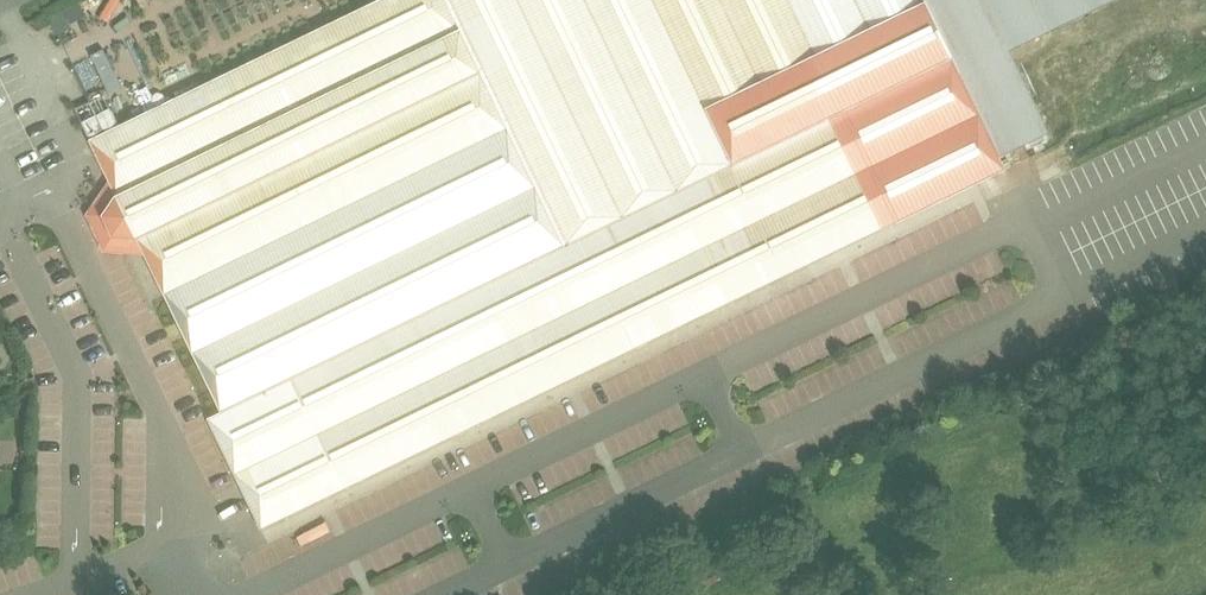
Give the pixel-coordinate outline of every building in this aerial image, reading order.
[(269,52),(118,125),(110,107),(81,121),(90,139),(89,139),(116,195),(103,215),(113,237),(137,239),(137,238),(222,412),(209,419),(262,529),(785,277),(1007,163),(926,0),(377,0),(269,52)] [(1007,163),(1051,142),(1011,61),(1137,0),(926,0),(1007,163)] [(113,93),(126,88),(110,49),(97,54),(113,93)]
